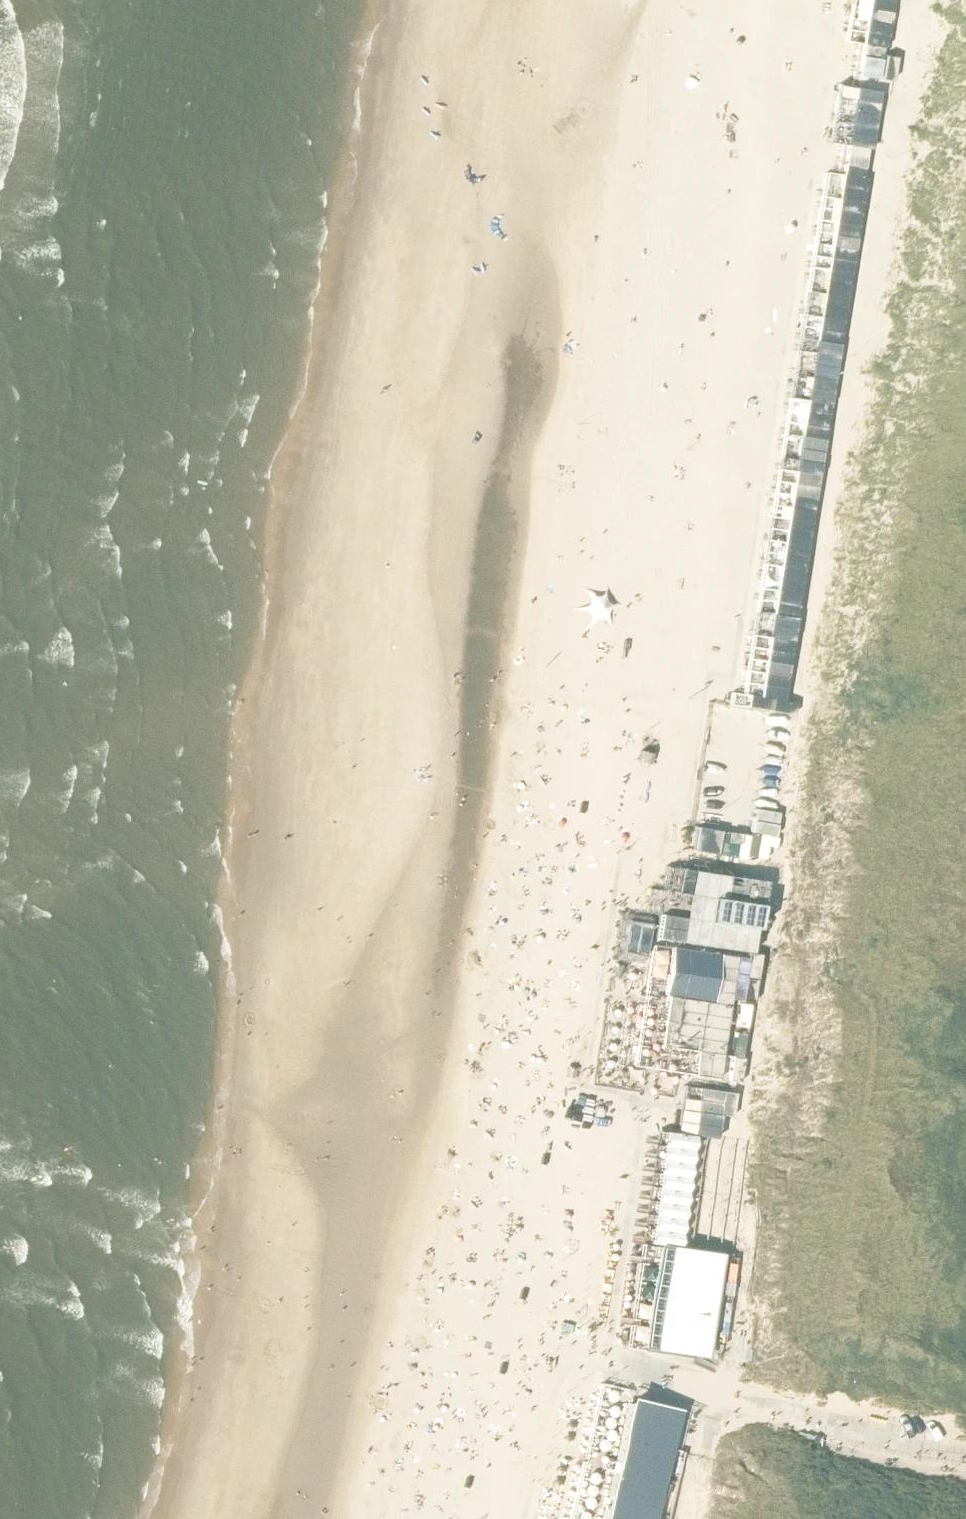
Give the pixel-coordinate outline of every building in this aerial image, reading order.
[(903,107),(893,105),(891,115),(901,117),(903,107)] [(900,126),(901,117),(891,115),(890,124),(900,126)] [(901,132),(891,130),(889,139),(890,139),(899,141),(901,132)] [(898,152),(899,141),(890,139),(888,150),(898,152)] [(896,162),(898,152),(888,150),(886,161),(896,162)] [(912,159),(901,156),(888,229),(900,231),(912,159)] [(886,161),(884,171),(894,173),(896,162),(886,161)] [(892,184),(894,173),(884,171),(882,182),(892,183),(892,184)] [(882,182),(880,193),(890,194),(892,183),(882,182)] [(888,205),(890,194),(880,193),(878,203),(888,205)] [(886,222),(887,211),(877,210),(876,220),(886,222)] [(876,220),(874,231),(884,232),(886,222),(876,220)] [(879,261),(880,251),(870,249),(869,260),(879,261)] [(879,261),(869,260),(867,270),(877,272),(879,261)] [(748,1087),(776,889),(681,875),(653,1073),(748,1087)] [(653,1247),(639,1346),(690,1354),(692,1342),(704,1344),(717,1256),(653,1247)] [(665,1448),(673,1414),(662,1411),(663,1406),(651,1403),(649,1408),(626,1403),(599,1518),(648,1518),(665,1448)]
